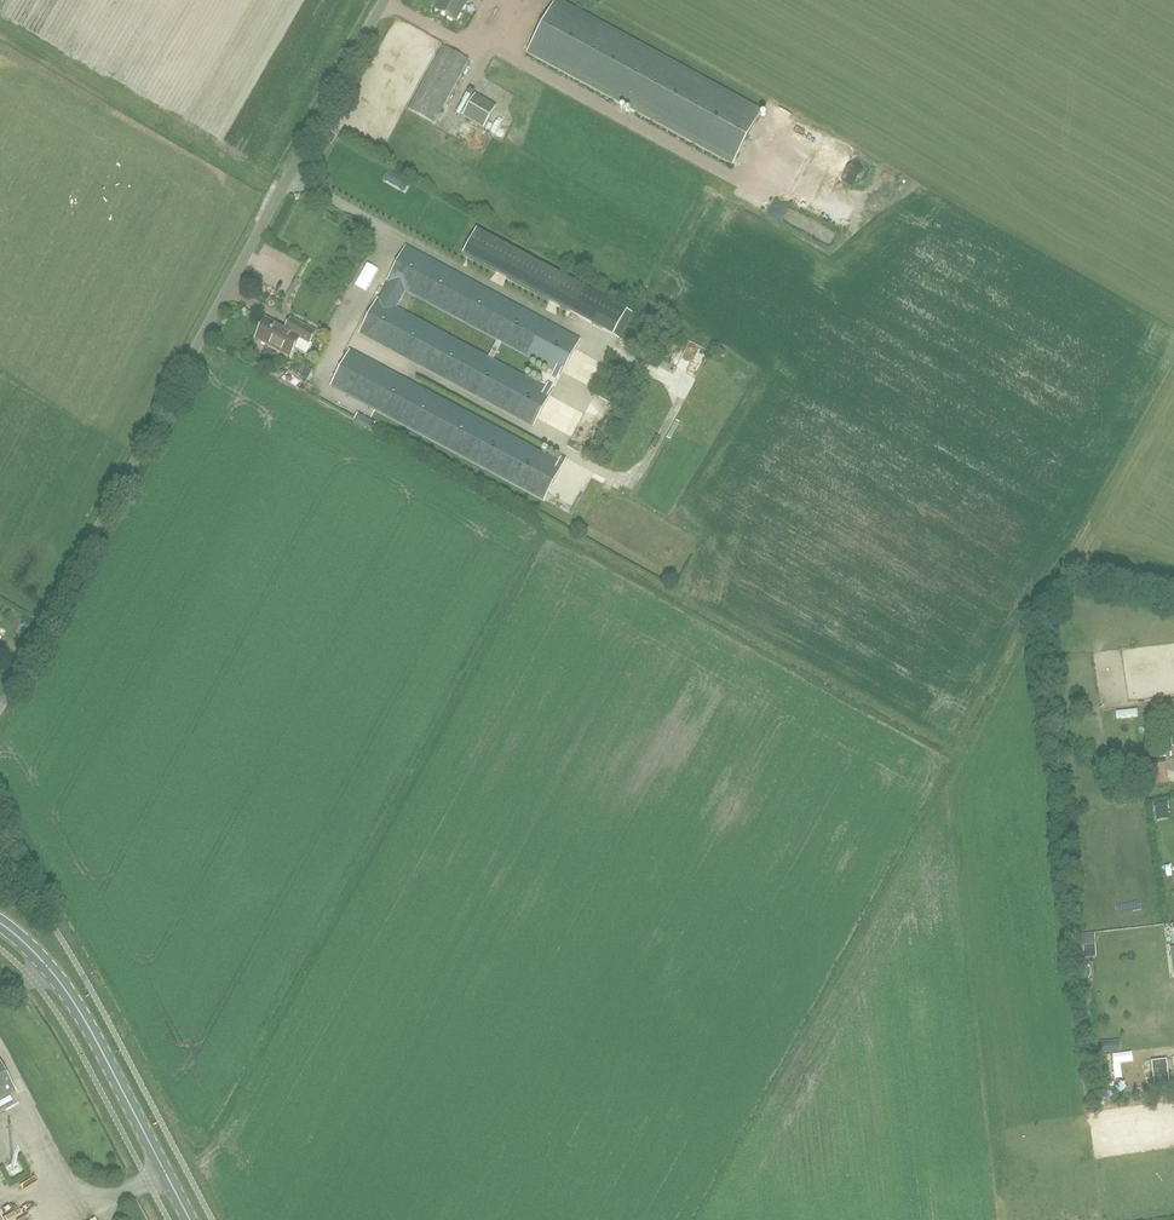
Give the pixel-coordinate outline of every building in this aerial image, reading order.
[(467,0),(444,0),(438,10),(446,15),(446,16),(455,21),(467,0)] [(762,111),(558,0),(556,0),(527,53),(733,165),(762,111)] [(434,123),(469,59),(443,45),(409,109),(434,123)] [(496,106),(474,94),(463,116),(484,127),(496,106)] [(789,166),(786,171),(795,176),(798,170),(789,166)] [(812,218),(807,230),(833,240),(838,228),(812,218)] [(470,236),(462,253),(500,270),(494,282),(507,287),(510,280),(546,296),(558,294),(547,289),(545,279),(546,277),(545,267),(537,268),(536,261),(515,251),(514,247),(492,250),(496,240),(483,234),(470,236)] [(533,427),(552,392),(493,360),(502,343),(561,375),(580,340),(406,246),(387,281),(388,282),(379,299),(378,298),(359,334),(533,427)] [(341,296),(353,295),(352,281),(340,281),(341,296)] [(734,367),(627,310),(584,287),(570,312),(721,392),(734,367)] [(290,356),(296,347),(300,338),(310,343),(316,332),(292,319),(286,329),(266,319),(256,338),(290,356)] [(559,463),(350,351),(331,385),(544,499),(566,460),(562,457),(559,463)] [(311,387),(306,384),(302,390),(308,394),(311,387)] [(616,407),(619,400),(597,388),(594,395),(616,407)] [(540,418),(549,423),(556,411),(548,406),(540,418)] [(1168,720),(1169,729),(1173,728),(1173,700),(1159,702),(1161,721),(1168,720)] [(1168,782),(1166,768),(1165,760),(1149,762),(1151,779),(1141,780),(1142,785),(1168,782)] [(1113,777),(1115,790),(1125,788),(1123,775),(1113,777)] [(1157,804),(1160,820),(1173,818),(1170,802),(1157,804)] [(15,1094),(0,1065),(0,1102),(15,1094)]
